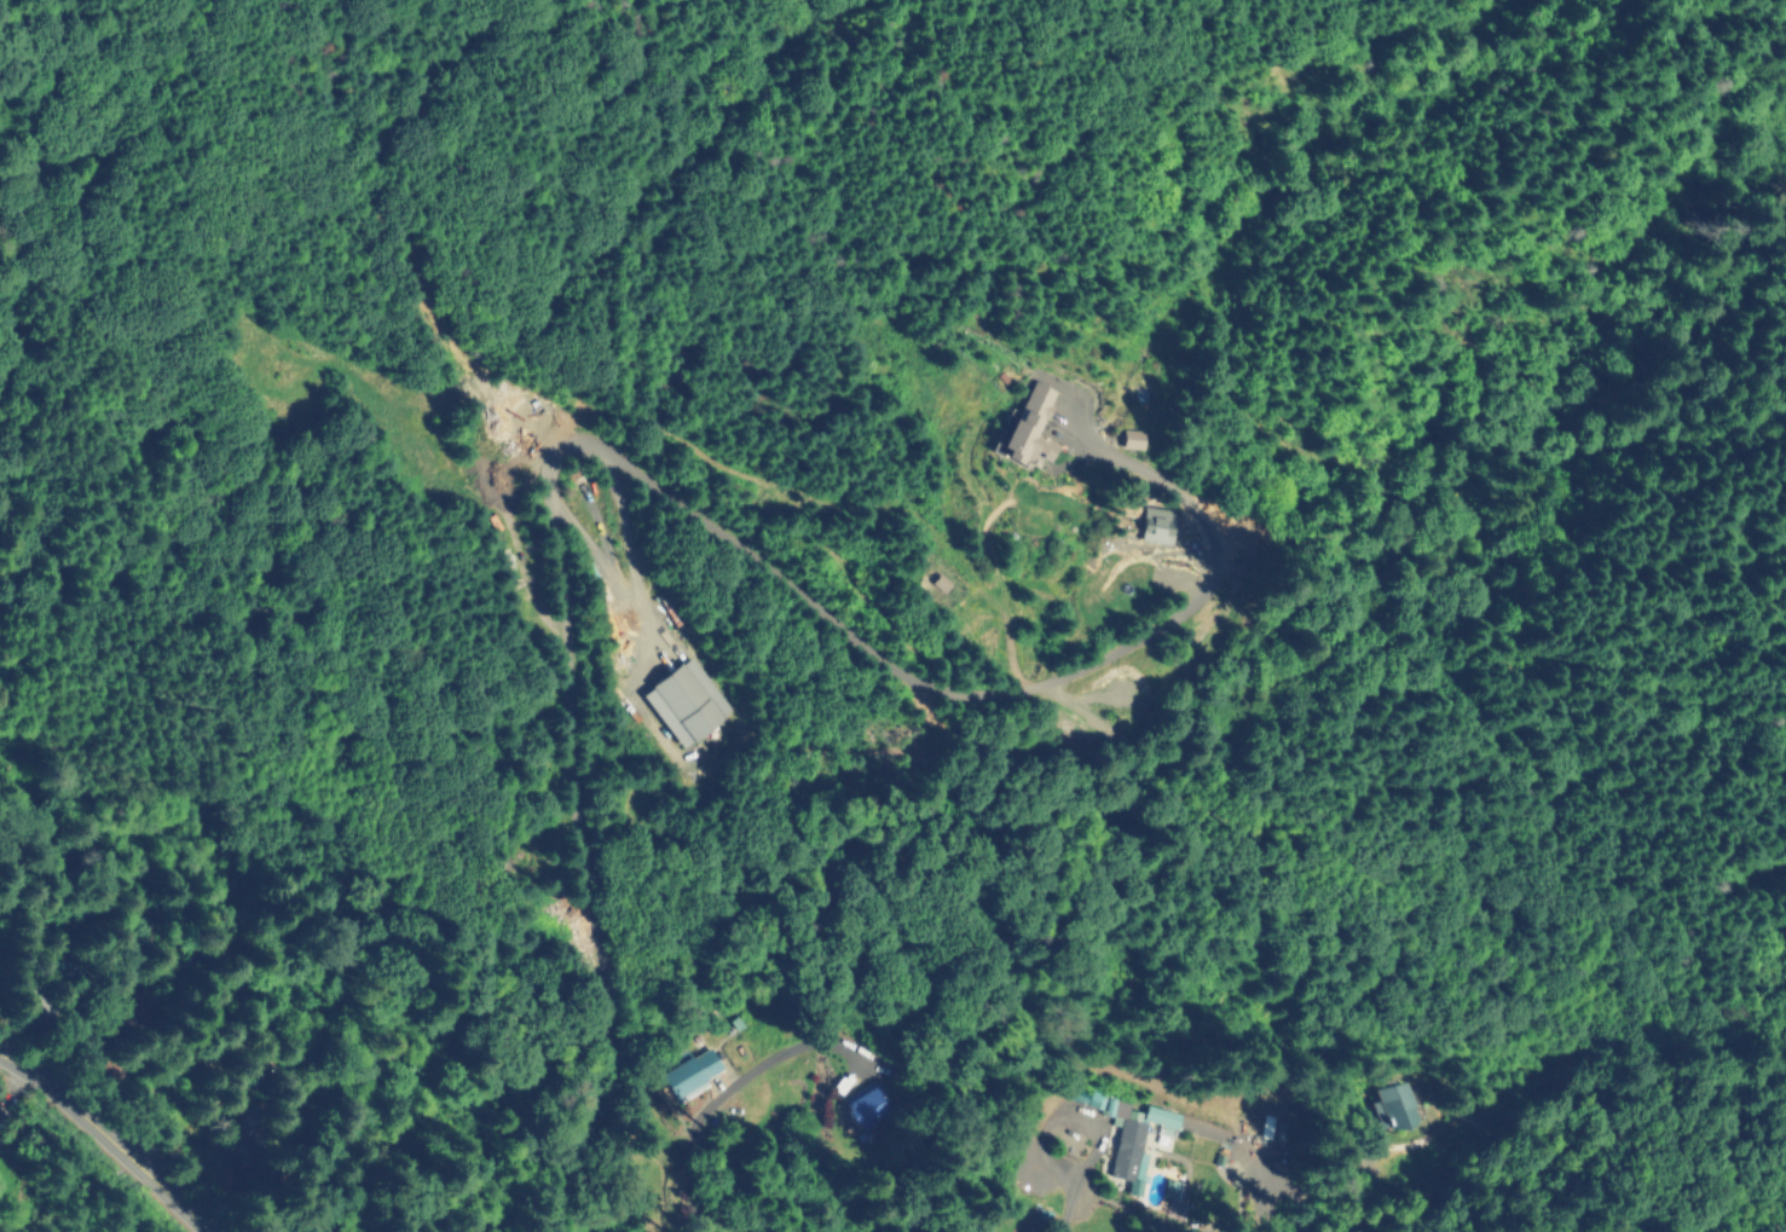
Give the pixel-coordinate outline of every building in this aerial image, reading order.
[(1035,381),(1004,446),(1011,450),(1007,456),(1024,464),(1025,461),(1038,467),(1042,457),(1050,461),(1057,444),(1035,433),(1054,391),(1035,381)] [(1123,428),(1121,447),(1143,449),(1144,430),(1123,428)] [(1141,507),(1139,540),(1171,543),(1174,509),(1141,507)] [(938,573),(932,583),(944,592),(952,583),(938,573)] [(1432,630),(1426,632),(1428,638),(1434,635),(1432,630)] [(689,658),(641,695),(682,746),(730,708),(689,658)] [(675,1106),(652,1068),(684,1048),(690,1058),(709,1047),(721,1068),(704,1078),(709,1086),(675,1106)] [(1375,1088),(1386,1130),(1413,1122),(1402,1081),(1375,1088)] [(840,1098),(859,1132),(888,1116),(869,1082),(840,1098)] [(1120,1117),(1120,1128),(1107,1175),(1130,1181),(1126,1193),(1137,1196),(1141,1196),(1146,1175),(1143,1174),(1148,1154),(1140,1151),(1148,1121),(1160,1124),(1160,1135),(1173,1138),(1180,1114),(1146,1105),(1143,1113),(1129,1109),(1129,1102),(1095,1090),(1089,1090),(1072,1086),(1068,1101),(1120,1117)] [(1177,1199),(1181,1182),(1167,1179),(1163,1196),(1177,1199)]
